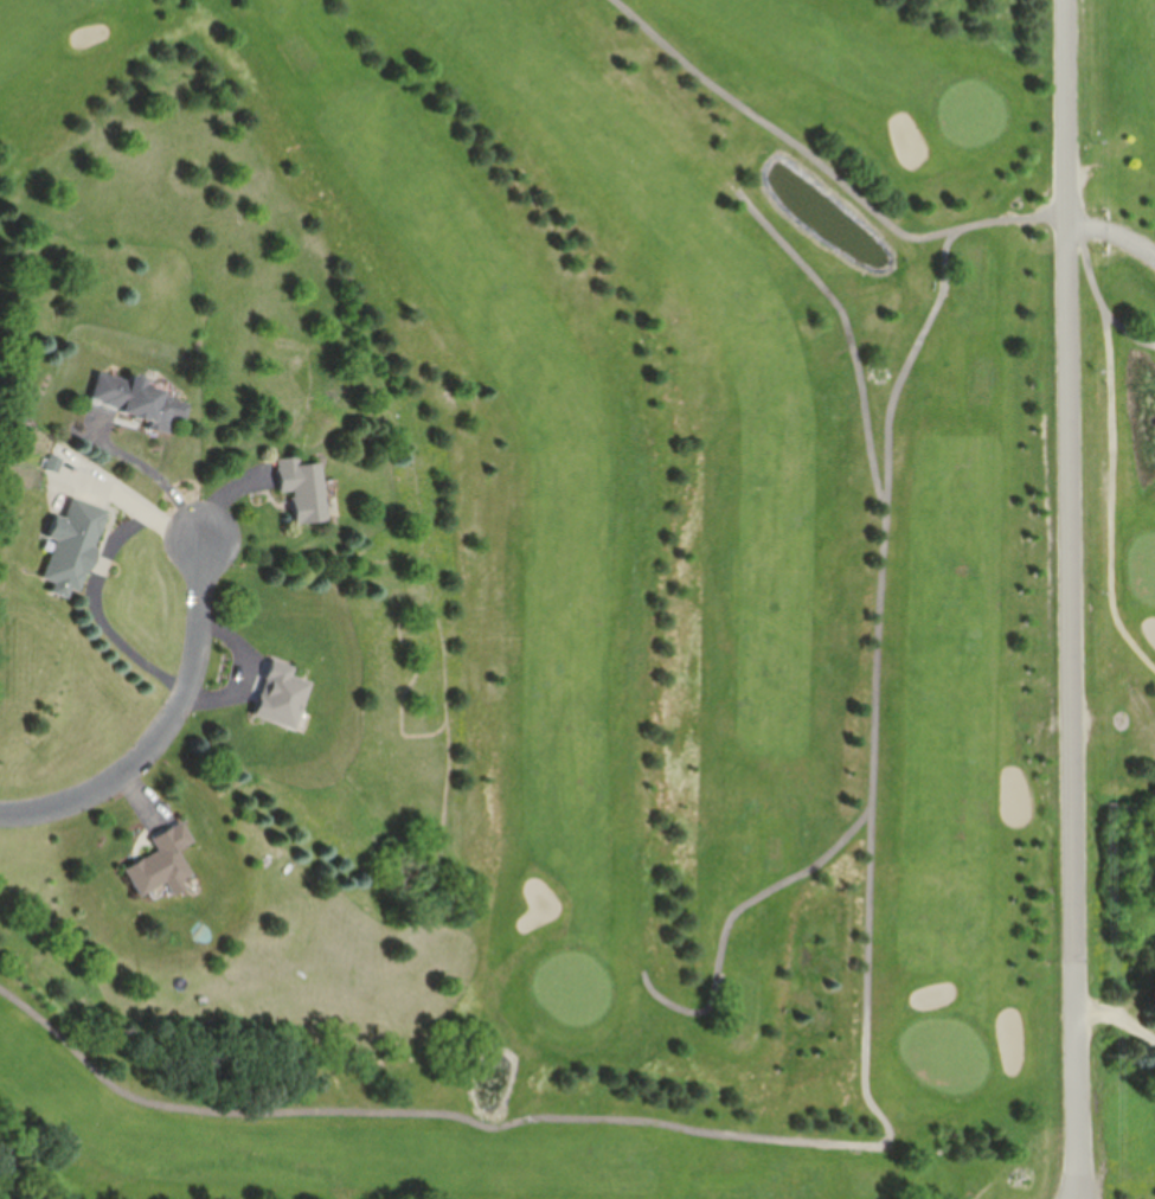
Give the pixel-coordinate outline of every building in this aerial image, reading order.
[(85,407),(164,426),(166,419),(177,421),(183,396),(92,376),(85,407)] [(319,521),(318,463),(293,463),(293,459),(274,459),(274,490),(286,490),(287,522),(319,521)] [(74,591),(101,509),(66,497),(60,518),(48,515),(41,537),(50,540),(37,578),(50,582),(47,593),(62,598),(65,588),(74,591)] [(289,666),(262,660),(248,718),(292,729),(304,681),(286,677),(289,666)] [(147,836),(154,851),(121,867),(135,896),(185,873),(174,849),(188,843),(178,821),(147,836)]
